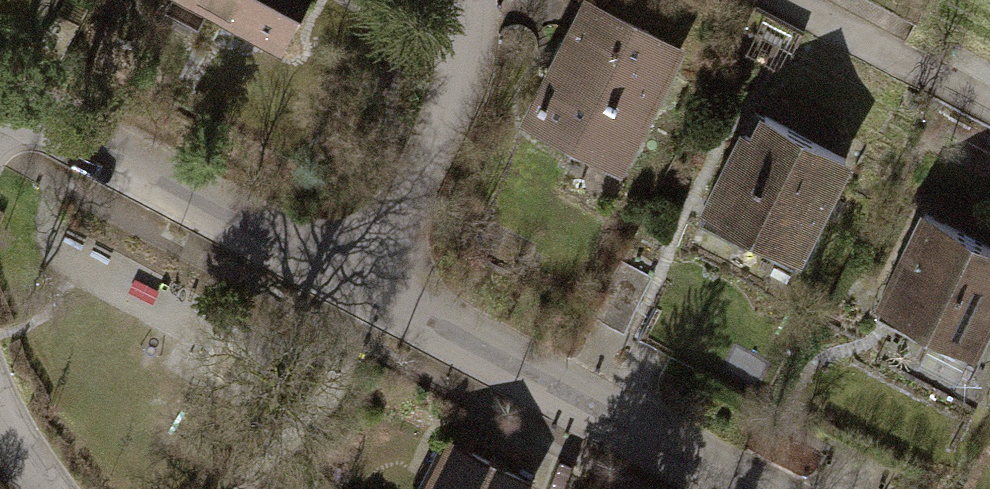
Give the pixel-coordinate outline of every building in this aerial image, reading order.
[(289,61),(322,0),(176,0),(289,61)] [(627,170),(688,45),(597,0),(586,0),(527,120),(627,170)] [(855,157),(756,108),(700,220),(799,270),(855,157)] [(927,204),(876,302),(982,357),(989,341),(989,236),(927,204)] [(612,337),(641,350),(668,292),(639,278),(612,337)] [(417,488),(535,488),(539,481),(444,435),(417,488)]
